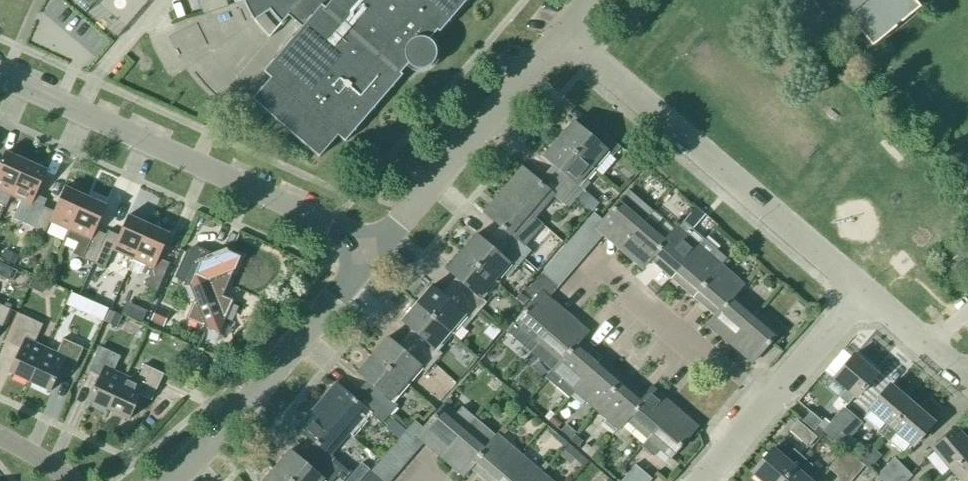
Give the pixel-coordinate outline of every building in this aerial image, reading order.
[(228,4),(227,0),(202,0),(205,10),(228,4)] [(235,4),(244,1),(249,10),(252,16),(254,21),(270,11),(282,24),(292,19),(302,28),(264,72),(271,79),(253,100),(319,157),(338,136),(344,142),(402,76),(400,74),(409,64),(412,67),(415,69),(418,70),(421,70),(426,69),(429,67),(431,66),(434,63),(435,60),(436,55),(436,52),(435,48),(434,45),(432,42),(429,40),(437,31),(439,32),(467,0),(234,0),(235,4)] [(839,6),(841,5),(849,15),(847,16),(871,47),(920,7),(914,0),(834,0),(839,6)] [(166,67),(211,51),(199,17),(154,32),(166,67)] [(558,139),(591,167),(605,151),(612,157),(620,147),(598,128),(591,137),(573,122),(558,139)] [(583,177),(591,167),(558,139),(544,157),(561,171),(554,180),(576,199),(590,183),(583,177)] [(26,161),(5,152),(0,164),(0,191),(11,196),(26,161)] [(34,228),(44,207),(47,200),(36,195),(47,171),(26,161),(11,196),(21,200),(12,218),(34,228)] [(576,199),(554,180),(547,188),(523,168),(504,190),(535,217),(553,196),(568,208),(576,199)] [(70,231),(86,197),(65,187),(54,212),(44,207),(34,228),(31,235),(42,240),(50,222),(69,230),(70,231)] [(516,239),(535,217),(504,190),(484,213),(508,233),(501,242),(523,261),(531,251),(516,239)] [(94,264),(106,235),(96,230),(107,206),(86,197),(70,231),(69,230),(66,238),(78,243),(73,254),(94,264)] [(620,249),(647,218),(623,198),(603,221),(594,213),(578,232),(594,246),(603,235),(620,249)] [(133,259),(149,225),(128,216),(117,240),(106,235),(94,264),(105,269),(113,250),(133,259),(128,270),(129,270),(133,259)] [(669,237),(647,218),(620,249),(643,269),(650,259),(669,237)] [(133,259),(129,270),(137,274),(142,273),(150,276),(145,287),(157,292),(170,263),(159,259),(169,234),(149,225),(133,259)] [(650,259),(643,269),(664,287),(672,278),(699,247),(676,227),(669,237),(650,259)] [(585,256),(594,246),(578,232),(569,242),(585,256)] [(523,261),(501,242),(493,250),(476,235),(461,252),(494,281),(501,273),(507,278),(515,270),(523,261)] [(721,266),(727,259),(705,239),(699,247),(672,278),(694,297),(721,266)] [(576,267),(585,256),(569,242),(560,253),(576,267)] [(4,250),(0,258),(14,265),(18,256),(7,251),(4,250)] [(233,301),(222,296),(234,269),(235,269),(240,257),(228,252),(199,264),(194,275),(195,276),(191,284),(196,298),(187,319),(219,333),(233,301)] [(480,297),(494,281),(461,252),(446,270),(464,284),(456,293),(479,312),(487,303),(480,297)] [(567,277),(576,267),(560,253),(551,263),(567,277)] [(558,288),(567,277),(551,263),(542,274),(558,288)] [(743,285),(721,266),(694,297),(715,315),(716,316),(735,294),(743,285)] [(526,292),(535,300),(507,332),(531,353),(538,344),(565,313),(549,299),(558,288),(542,274),(526,292)] [(33,276),(28,287),(38,292),(43,280),(34,276),(33,276)] [(479,312),(456,293),(449,301),(432,286),(417,304),(450,332),(458,322),(464,328),(470,321),(471,321),(479,312)] [(72,293),(66,304),(76,309),(80,310),(85,299),(72,293)] [(757,313),(735,294),(716,316),(715,315),(708,325),(730,344),(757,313)] [(436,348),(450,332),(417,304),(402,321),(419,336),(412,344),(434,364),(443,354),(436,348)] [(10,309),(0,305),(0,331),(10,309)] [(170,311),(158,306),(151,322),(163,327),(170,311)] [(147,311),(137,307),(132,318),(142,322),(147,311)] [(122,316),(110,310),(105,322),(117,327),(122,316)] [(579,341),(580,341),(588,332),(565,313),(538,344),(531,353),(552,372),(560,363),(579,341)] [(757,313),(730,344),(752,363),(779,332),(757,313)] [(30,382),(46,348),(35,343),(43,325),(23,315),(10,344),(20,349),(9,373),(30,382)] [(46,348),(30,382),(50,392),(62,368),(73,373),(84,348),(63,338),(56,353),(46,348)] [(434,364),(412,344),(405,353),(387,338),(372,355),(405,384),(420,367),(427,373),(434,364)] [(601,360),(580,341),(579,341),(560,363),(552,372),(575,391),(601,360)] [(109,410),(125,376),(114,371),(121,356),(100,347),(89,371),(99,377),(88,401),(109,410)] [(391,400),(405,384),(372,355),(358,372),(375,387),(367,396),(390,416),(398,406),(391,400)] [(493,362),(485,355),(478,363),(486,370),(493,362)] [(855,399),(877,374),(855,355),(833,380),(845,390),(839,398),(847,405),(854,397),(855,399)] [(596,410),(623,379),(601,360),(575,391),(596,410)] [(125,376),(109,410),(130,420),(141,396),(152,401),(164,374),(144,365),(137,381),(125,376)] [(645,398),(645,397),(623,379),(596,410),(606,418),(602,423),(614,434),(618,429),(619,429),(627,420),(626,420),(645,398)] [(390,416),(367,396),(360,404),(337,384),(317,406),(349,434),(368,412),(382,424),(390,416)] [(884,436),(912,403),(890,385),(869,410),(885,424),(878,431),(884,436)] [(648,439),(675,408),(653,388),(645,397),(645,398),(626,420),(627,420),(648,438),(648,439)] [(912,403),(884,436),(889,441),(896,433),(912,447),(933,422),(912,403)] [(331,455),(349,434),(317,406),(298,428),(322,449),(314,458),(337,477),(345,467),(331,455)] [(468,426),(445,406),(424,430),(415,422),(400,440),(415,453),(424,443),(441,457),(468,426)] [(832,439),(853,415),(843,407),(823,431),(832,439)] [(648,439),(648,438),(643,445),(655,455),(660,449),(670,458),(697,427),(675,408),(648,439)] [(814,431),(822,422),(810,412),(803,421),(814,431)] [(554,415),(549,421),(557,428),(562,423),(554,415)] [(853,415),(832,439),(842,447),(862,423),(853,415)] [(490,445),(497,437),(475,418),(468,426),(441,457),(463,476),(471,467),(490,445)] [(808,447),(817,437),(797,421),(789,431),(808,447)] [(566,425),(561,431),(570,439),(576,433),(566,425)] [(967,457),(967,441),(957,429),(932,450),(951,472),(967,457)] [(520,455),(498,436),(497,437),(490,445),(471,467),(487,480),(497,480),(520,455)] [(406,464),(415,453),(400,440),(391,451),(406,464)] [(593,459),(604,446),(597,440),(591,447),(586,443),(581,449),(593,459)] [(570,464),(579,454),(568,444),(559,454),(570,464)] [(804,457),(794,449),(785,459),(773,449),(752,474),(760,480),(783,480),(795,467),(804,457)] [(838,477),(855,458),(845,450),(829,469),(838,477)] [(314,458),(307,466),(290,451),(275,468),(290,480),(334,480),(337,477),(314,458)] [(397,475),(406,464),(391,451),(381,461),(397,475)] [(542,474),(520,455),(497,480),(535,480),(542,474)] [(783,480),(811,480),(804,475),(813,465),(804,457),(795,467),(783,480)] [(951,472),(959,480),(967,480),(967,457),(951,472)] [(838,477),(834,480),(851,480),(864,466),(855,458),(838,477)] [(903,467),(894,458),(876,476),(881,480),(889,480),(903,467)] [(397,475),(381,461),(372,472),(383,480),(391,480),(397,475)] [(628,474),(636,480),(650,480),(652,479),(635,465),(628,474)] [(889,480),(907,480),(912,476),(903,467),(889,480)] [(275,468),(264,480),(290,480),(275,468)] [(372,472),(364,480),(383,480),(372,472)]
